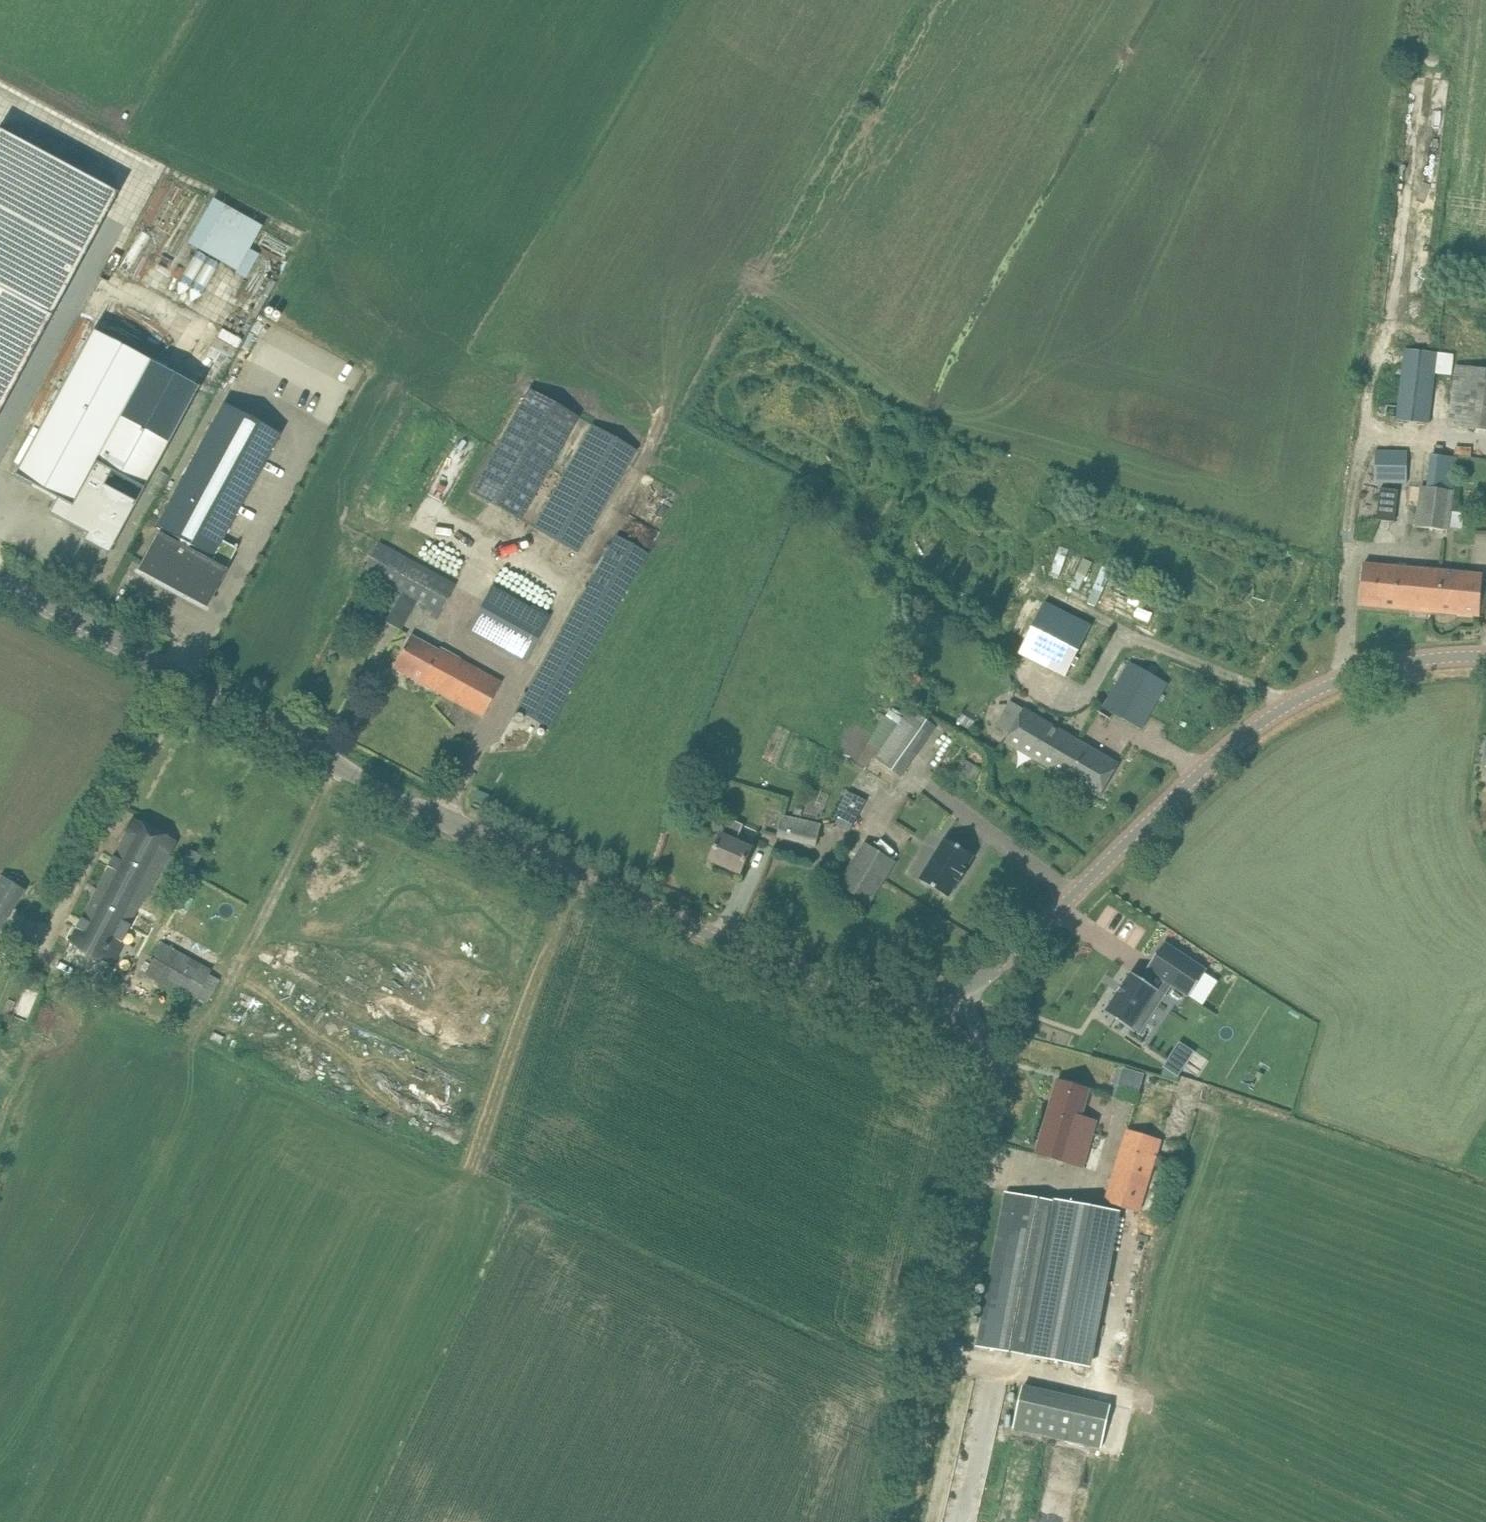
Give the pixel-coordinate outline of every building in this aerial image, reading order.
[(117,194),(0,131),(0,412),(117,194)] [(205,197),(182,245),(246,276),(257,252),(247,247),(259,223),(205,197)] [(200,298),(216,262),(192,252),(176,287),(200,298)] [(219,327),(208,344),(230,358),(240,341),(219,327)] [(198,388),(93,331),(14,476),(57,499),(49,514),(112,548),(136,503),(104,485),(111,472),(143,490),(198,388)] [(1398,421),(1429,425),(1439,351),(1408,347),(1398,421)] [(1485,430),(1485,368),(1458,365),(1457,365),(1450,426),(1485,430)] [(529,387),(472,492),(522,519),(579,418),(529,387)] [(280,432),(226,403),(157,528),(162,530),(143,564),(176,583),(177,581),(184,585),(183,586),(209,600),(237,549),(221,540),(280,432)] [(577,551),(635,448),(593,422),(533,527),(577,551)] [(1376,482),(1409,482),(1408,449),(1377,449),(1376,482)] [(1431,454),(1427,485),(1421,485),(1416,526),(1448,529),(1458,458),(1431,454)] [(1378,519),(1395,521),(1399,489),(1382,487),(1378,519)] [(518,711),(549,728),(616,610),(649,552),(617,534),(585,592),(518,711)] [(456,584),(380,541),(362,572),(401,593),(386,621),(400,629),(416,601),(426,606),(423,611),(436,619),(456,584)] [(1484,574),(1364,563),(1360,605),(1480,616),(1484,574)] [(516,656),(517,654),(525,658),(524,660),(526,661),(551,617),(492,584),(467,629),(516,656)] [(1040,600),(1016,652),(1064,674),(1088,622),(1040,600)] [(361,602),(361,614),(371,614),(371,602),(361,602)] [(411,634),(403,649),(393,667),(482,717),(503,680),(442,646),(440,650),(411,634)] [(1103,706),(1124,718),(1141,728),(1167,684),(1128,662),(1103,706)] [(869,741),(870,742),(880,750),(875,758),(902,777),(938,726),(911,707),(904,716),(893,708),(869,741)] [(1006,741),(1083,787),(1100,797),(1120,764),(1025,709),(1006,741)] [(838,823),(851,830),(861,805),(849,799),(838,823)] [(822,823),(783,814),(778,836),(817,845),(822,823)] [(729,818),(719,841),(711,859),(742,873),(752,848),(738,842),(745,825),(729,818)] [(174,842),(134,822),(73,942),(107,959),(116,942),(121,945),(154,879),(156,880),(174,842)] [(946,838),(921,879),(949,896),(959,880),(961,881),(968,870),(966,869),(975,855),(946,838)] [(840,884),(871,903),(896,861),(866,842),(840,884)] [(191,873),(201,856),(189,849),(179,866),(191,873)] [(0,876),(0,931),(26,889),(1,874),(0,876)] [(1172,983),(1189,995),(1207,969),(1165,940),(1147,966),(1151,969),(1172,983)] [(144,974),(162,985),(194,1002),(211,969),(163,941),(144,974)] [(1139,1034),(1172,983),(1151,969),(1144,980),(1132,972),(1106,1012),(1139,1034)] [(1161,1067),(1176,1077),(1193,1050),(1177,1041),(1161,1067)] [(1120,1067),(1116,1082),(1138,1087),(1141,1071),(1120,1067)] [(1036,1152),(1056,1158),(1081,1166),(1094,1121),(1081,1117),(1089,1089),(1058,1080),(1036,1152)] [(1126,1129),(1104,1200),(1137,1210),(1159,1139),(1126,1129)] [(1089,1368),(1119,1208),(1060,1197),(1059,1200),(1007,1190),(977,1346),(1030,1356),(1030,1357),(1089,1368)] [(1023,1387),(1014,1427),(1102,1447),(1111,1407),(1023,1387)]
